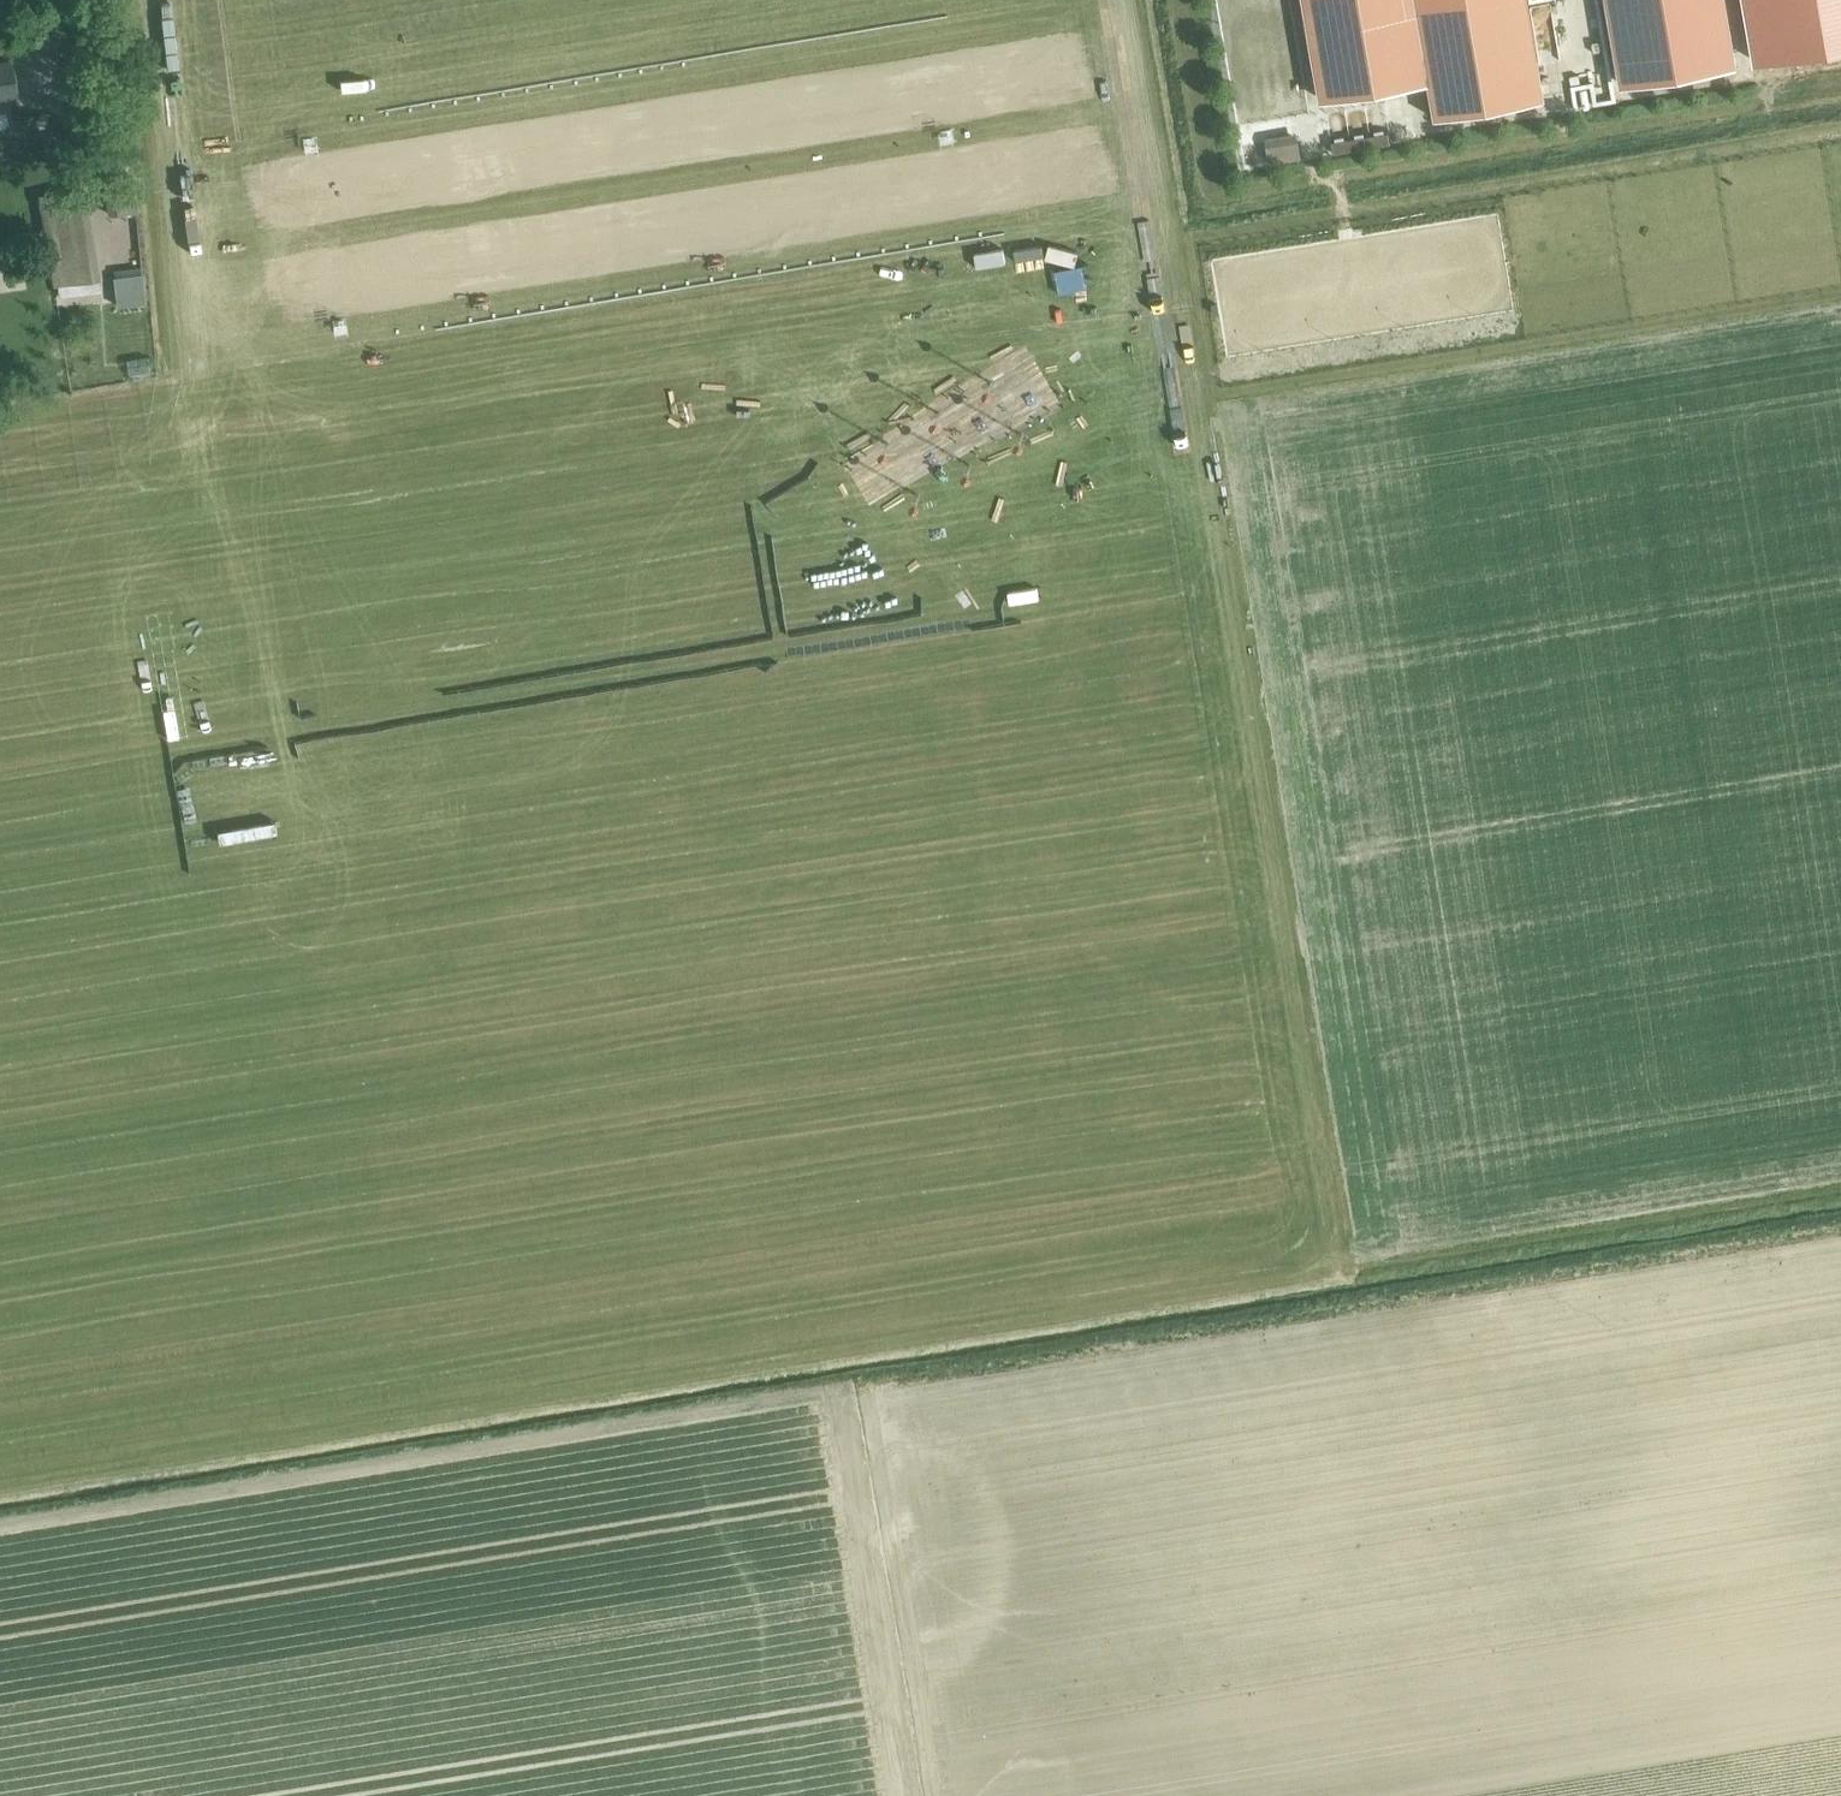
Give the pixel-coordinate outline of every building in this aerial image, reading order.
[(1324,100),(1429,83),(1434,114),(1540,97),(1524,0),(1307,0),(1324,100)] [(1626,86),(1732,68),(1720,0),(1611,0),(1626,86)] [(16,95),(10,60),(0,62),(0,98),(16,95)] [(1309,123),(1277,131),(1282,154),(1315,146),(1309,123)] [(104,183),(107,215),(139,212),(136,180),(104,183)] [(101,277),(86,187),(38,195),(47,253),(52,286),(101,277)] [(138,268),(111,271),(112,278),(139,275),(138,268)]
